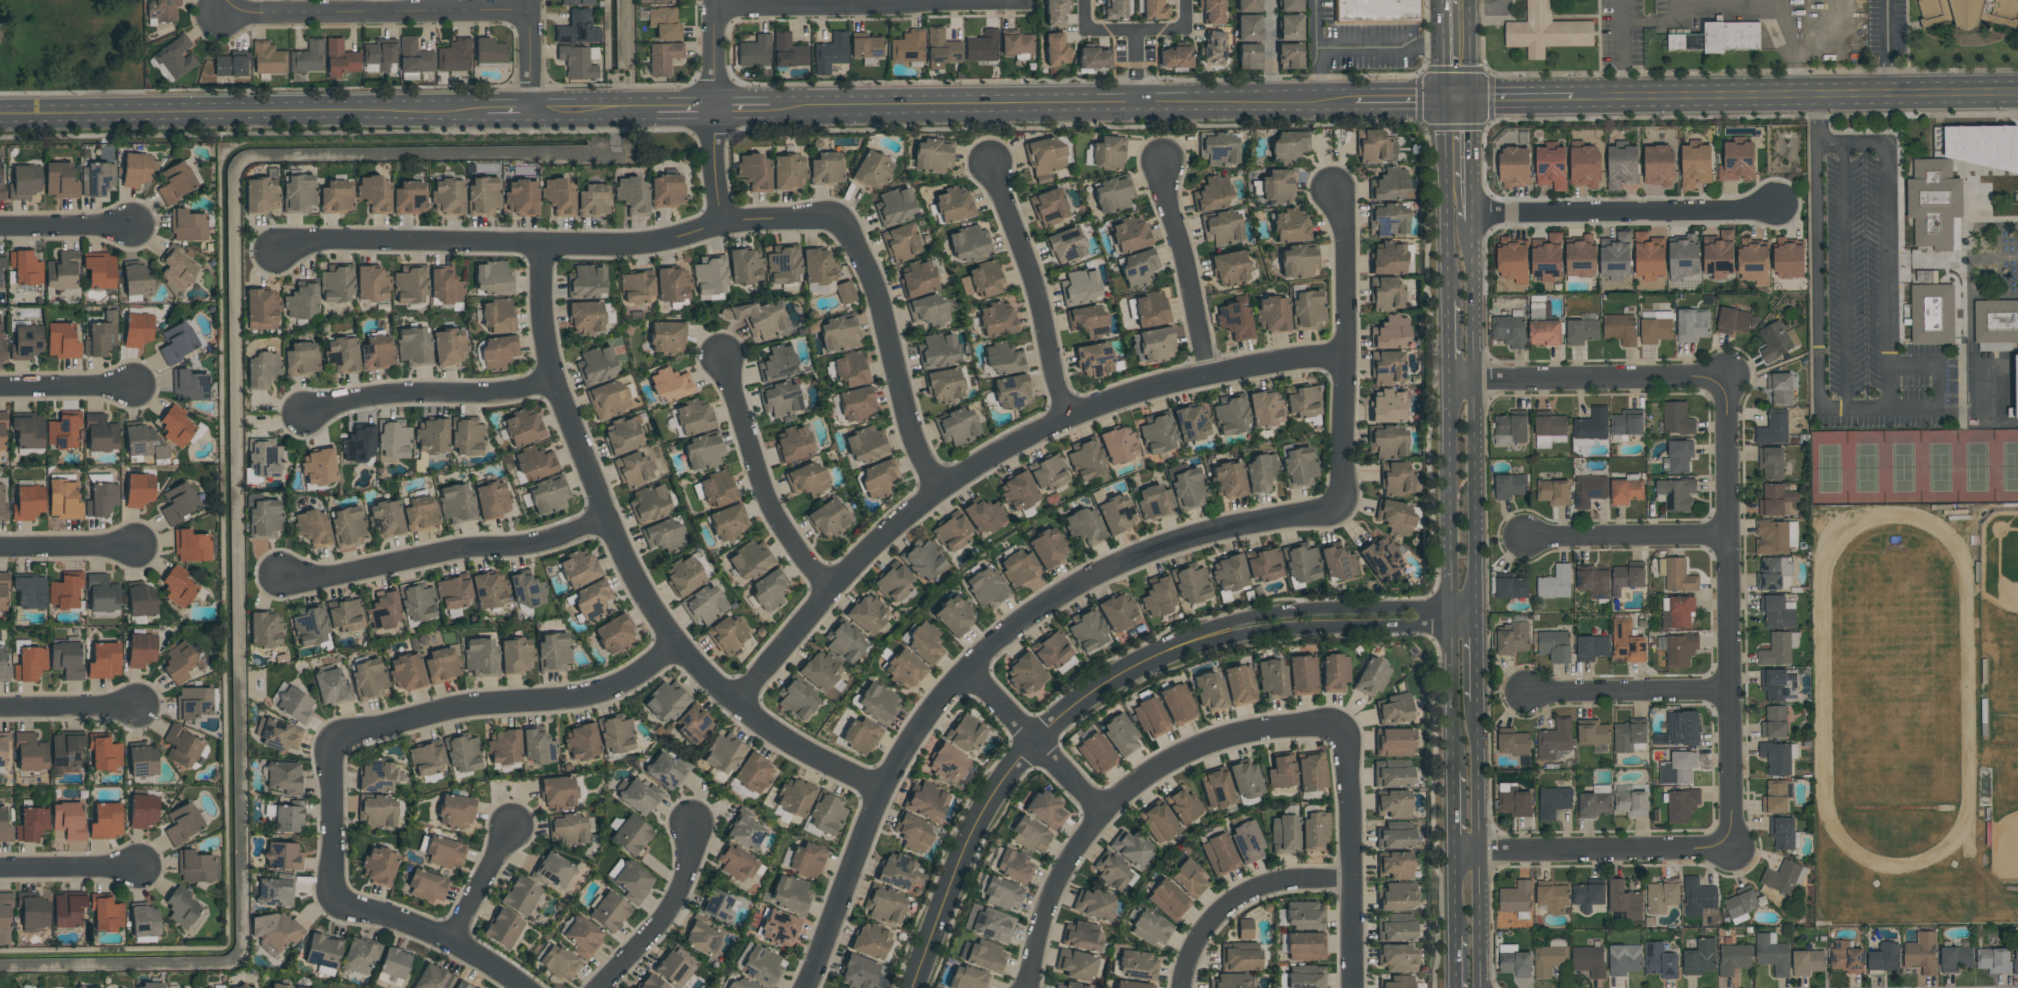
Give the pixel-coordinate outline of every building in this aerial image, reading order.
[(155,1),(152,1),(152,22),(176,22),(176,5),(180,5),(181,0),(155,0),(155,1)] [(1045,27),(1066,27),(1065,0),(1044,0),(1045,27)] [(1104,14),(1133,13),(1132,0),(1104,0),(1104,14)] [(1170,16),(1169,7),(1162,7),(1162,0),(1137,0),(1137,17),(1170,16)] [(1199,10),(1205,10),(1205,19),(1223,19),(1223,0),(1199,0),(1199,10)] [(1237,12),(1260,12),(1260,0),(1237,0),(1237,12)] [(1278,12),(1302,11),(1301,0),(1278,0),(1278,12)] [(1417,0),(1335,0),(1335,21),(1418,20),(1417,0)] [(1527,25),(1527,0),(1552,0),(1552,25),(1594,25),(1594,50),(1545,50),(1545,64),(1527,64),(1527,50),(1504,50),(1504,25),(1527,25)] [(1927,1),(1918,4),(1923,22),(1920,23),(1922,33),(1953,24),(1954,31),(1966,37),(1978,31),(1980,24),(2016,32),(2017,25),(2017,22),(2016,22),(2017,14),(2017,2),(2007,0),(1927,0),(1927,1)] [(647,27),(656,27),(656,40),(681,41),(682,22),(676,22),(676,7),(648,7),(647,27)] [(554,25),(555,42),(600,42),(599,28),(590,28),(589,8),(569,9),(569,25),(554,25)] [(1261,42),(1261,15),(1237,15),(1237,41),(1261,42)] [(1301,15),(1278,15),(1278,41),(1301,41),(1301,15)] [(1667,37),(1667,55),(1703,55),(1703,59),(1724,59),(1724,55),(1761,55),(1761,24),(1723,24),(1723,18),(1716,18),(1716,24),(1702,24),(1702,37),(1667,37)] [(960,62),(959,40),(943,40),(943,26),(927,26),(928,69),(943,69),(943,63),(960,62)] [(997,60),(996,26),(982,27),(982,36),(965,37),(965,61),(997,60)] [(890,62),(922,63),(923,30),(902,29),(902,40),(890,40),(890,62)] [(1033,54),(1033,33),(1011,33),(1011,29),(1001,29),(1001,55),(1033,54)] [(847,30),(831,30),(831,42),(813,42),(814,75),(830,75),(830,64),(847,64),(847,30)] [(1067,65),(1066,46),(1063,46),(1062,30),(1045,31),(1046,66),(1067,65)] [(737,67),(769,68),(770,32),(755,31),(755,41),(738,41),(737,67)] [(1224,31),(1204,31),(1203,63),(1223,64),(1224,31)] [(789,32),(774,33),(775,66),(807,66),(806,45),(790,46),(789,32)] [(150,55),(157,66),(162,63),(173,81),(198,65),(189,51),(193,48),(184,33),(150,55)] [(327,79),(340,79),(340,72),(360,72),(359,50),(342,51),(342,33),(326,34),(327,79)] [(507,63),(506,43),(490,43),(490,34),(475,35),(476,64),(507,63)] [(434,72),(434,50),(416,50),(416,35),(400,35),(400,72),(434,72)] [(323,37),(307,38),(307,50),(289,50),(289,72),(323,71),(323,37)] [(364,43),(364,65),(377,64),(377,72),(388,72),(388,64),(395,64),(395,37),(374,38),(375,42),(364,43)] [(470,71),(469,37),(448,38),(449,48),(437,48),(437,71),(470,71)] [(882,37),(851,37),(851,58),(882,58),(882,37)] [(254,74),(287,73),(286,49),(274,49),(274,41),(253,41),(254,74)] [(670,59),(683,58),(683,43),(649,44),(650,77),(670,77),(670,59)] [(1110,68),(1110,46),(1095,46),(1095,43),(1079,43),(1079,69),(1110,68)] [(1159,67),(1190,68),(1190,44),(1159,44),(1159,67)] [(1237,69),(1260,70),(1261,45),(1238,44),(1237,69)] [(1301,69),(1301,44),(1278,45),(1278,69),(1301,69)] [(565,79),(597,79),(597,65),(590,65),(590,57),(597,57),(597,47),(556,46),(556,61),(565,61),(565,79)] [(246,76),(246,55),(215,55),(215,76),(246,76)] [(1357,163),(1396,162),(1396,136),(1382,136),(1382,129),(1357,130),(1357,163)] [(1237,165),(1237,130),(1199,131),(1200,165),(1237,165)] [(1307,153),(1308,131),(1272,130),(1272,163),(1296,164),(1296,152),(1307,153)] [(1035,185),(1051,182),(1049,170),(1066,167),(1060,134),(1026,140),(1035,185)] [(1094,170),(1121,170),(1121,147),(1117,146),(1118,135),(1094,135),(1094,170)] [(951,167),(952,144),(939,143),(939,137),(915,136),(914,171),(943,172),(943,167),(951,167)] [(1754,181),(1753,137),(1724,137),(1724,164),(1718,164),(1718,181),(1741,181),(1754,181)] [(1711,183),(1711,141),(1681,141),(1682,191),(1696,191),(1696,183),(1711,183)] [(1566,191),(1565,142),(1536,142),(1537,184),(1553,184),(1553,192),(1566,191)] [(1600,152),(1595,152),(1595,142),(1570,142),(1570,186),(1600,187),(1600,152)] [(1608,191),(1621,191),(1621,184),(1637,184),(1637,143),(1608,142),(1608,191)] [(1644,186),(1673,186),(1673,142),(1644,142),(1644,186)] [(1501,188),(1530,187),(1529,143),(1501,144),(1501,188)] [(852,179),(879,193),(895,161),(868,147),(852,179)] [(810,183),(841,184),(842,150),(817,149),(817,158),(811,158),(810,183)] [(121,186),(138,188),(139,180),(149,181),(153,154),(126,150),(121,186)] [(770,192),(769,151),(737,151),(738,178),(746,178),(747,193),(770,192)] [(773,190),(798,190),(798,179),(804,179),(805,152),(773,152),(773,190)] [(46,198),(75,197),(74,159),(45,159),(46,198)] [(115,186),(115,159),(88,160),(88,166),(82,167),(83,197),(104,197),(104,186),(115,186)] [(161,171),(168,183),(156,189),(164,205),(198,188),(183,160),(161,171)] [(1914,162),(1952,161),(1953,181),(1962,181),(1963,220),(1953,220),(1953,253),(1934,254),(1934,249),(1915,249),(1915,222),(1907,222),(1907,182),(1915,182),(1914,162)] [(13,200),(29,200),(29,192),(40,192),(41,164),(13,163),(13,200)] [(1369,200),(1414,199),(1414,178),(1405,178),(1405,166),(1383,167),(1383,178),(1368,178),(1369,200)] [(536,215),(536,176),(527,176),(527,169),(519,169),(519,180),(507,180),(507,212),(513,212),(513,215),(536,215)] [(1291,203),(1292,169),(1267,169),(1267,178),(1261,178),(1261,203),(1291,203)] [(370,213),(390,213),(390,171),(358,171),(358,199),(370,199),(370,213)] [(651,206),(683,206),(682,171),(659,172),(659,176),(650,176),(651,206)] [(309,211),(309,205),(315,205),(314,172),(287,172),(287,182),(284,182),(284,211),(309,211)] [(493,215),(494,208),(499,208),(500,173),(471,173),(470,214),(493,215)] [(575,216),(573,173),(556,174),(556,177),(544,177),(545,207),(553,207),(553,217),(575,216)] [(625,214),(647,213),(646,174),(616,175),(617,200),(625,200),(625,214)] [(1232,207),(1227,174),(1204,178),(1205,189),(1191,191),(1194,212),(1232,207)] [(246,212),(271,213),(271,202),(279,203),(279,189),(274,189),(274,176),(246,175),(246,212)] [(1091,185),(1100,215),(1129,206),(1126,196),(1132,195),(1127,177),(1114,181),(1113,179),(1091,185)] [(320,212),(353,211),(352,178),(320,178),(320,212)] [(463,178),(440,178),(441,186),(433,186),(433,213),(463,212),(463,178)] [(393,188),(394,213),(426,213),(425,179),(400,179),(401,188),(393,188)] [(609,216),(610,184),(590,184),(590,192),(578,191),(577,215),(609,216)] [(881,227),(918,215),(907,184),(877,194),(880,202),(873,204),(881,227)] [(1070,217),(1058,185),(1028,196),(1039,228),(1070,217)] [(974,216),(967,191),(957,193),(955,186),(933,192),(943,225),(974,216)] [(1407,236),(1407,204),(1369,205),(1369,229),(1376,229),(1376,236),(1407,236)] [(206,239),(205,207),(171,208),(172,240),(206,239)] [(1308,241),(1306,215),(1296,216),(1295,209),(1273,210),(1275,243),(1308,241)] [(1243,241),(1237,210),(1200,217),(1204,242),(1212,241),(1213,247),(1243,241)] [(1149,245),(1140,214),(1109,224),(1118,255),(1149,245)] [(921,254),(911,223),(882,232),(892,263),(921,254)] [(954,260),(962,258),(963,262),(991,254),(985,236),(980,237),(976,223),(946,231),(954,260)] [(1086,254),(1075,225),(1044,236),(1055,265),(1086,254)] [(1733,278),(1733,228),(1720,228),(1720,235),(1704,235),(1704,274),(1712,274),(1712,278),(1733,278)] [(1665,275),(1665,238),(1648,238),(1648,230),(1634,230),(1635,279),(1656,279),(1656,275),(1665,275)] [(1630,276),(1630,231),(1616,231),(1616,237),(1601,237),(1601,276),(1630,276)] [(1561,276),(1561,233),(1549,233),(1548,240),(1532,240),(1532,276),(1541,277),(1541,282),(1553,283),(1554,276),(1561,276)] [(1699,275),(1698,234),(1669,235),(1670,276),(1699,275)] [(1594,235),(1575,235),(1575,242),(1566,242),(1566,277),(1595,277),(1594,235)] [(1527,285),(1527,237),(1499,237),(1498,279),(1514,279),(1514,285),(1527,285)] [(1768,244),(1757,244),(1757,237),(1739,237),(1739,281),(1757,281),(1757,285),(1768,285),(1768,244)] [(1803,279),(1804,243),(1796,243),(1796,237),(1775,237),(1774,278),(1803,279)] [(1404,275),(1404,241),(1381,241),(1380,249),(1370,249),(1369,274),(1404,275)] [(767,245),(767,284),(799,283),(798,244),(767,245)] [(1318,270),(1316,245),(1280,248),(1281,278),(1312,276),(1312,270),(1318,270)] [(761,257),(754,257),(754,246),(729,247),(730,283),(762,282),(761,257)] [(834,259),(828,259),(828,246),(802,248),(804,283),(835,282),(834,259)] [(1150,283),(1147,270),(1157,267),(1152,248),(1117,258),(1126,290),(1150,283)] [(15,284),(42,285),(42,259),(31,258),(31,249),(9,249),(9,268),(15,268),(15,284)] [(76,289),(77,250),(59,249),(59,260),(46,260),(45,288),(76,289)] [(160,277),(182,291),(199,267),(171,249),(161,264),(166,267),(160,277)] [(1211,254),(1215,285),(1248,280),(1243,250),(1211,254)] [(115,254),(83,254),(82,269),(88,269),(88,287),(115,287),(115,254)] [(724,254),(699,255),(699,262),(694,263),(696,296),(726,294),(724,254)] [(938,289),(929,259),(906,266),(908,272),(899,275),(906,299),(938,289)] [(513,295),(514,275),(505,275),(505,261),(475,260),(475,295),(513,295)] [(978,292),(979,298),(1004,291),(996,260),(967,268),(969,276),(960,278),(965,296),(978,292)] [(124,295),(153,294),(152,267),(144,267),(144,261),(124,261),(124,295)] [(321,302),(351,302),(351,263),(321,263),(321,302)] [(357,263),(356,300),(388,301),(389,264),(357,263)] [(604,263),(574,264),(574,272),(567,273),(568,298),(605,297),(604,263)] [(425,264),(395,264),(396,304),(426,303),(425,264)] [(431,305),(463,304),(462,281),(458,281),(457,270),(444,271),(443,264),(430,265),(431,305)] [(657,302),(688,301),(688,265),(656,266),(657,302)] [(1101,299),(1095,266),(1065,272),(1066,280),(1061,280),(1065,306),(1101,299)] [(1937,269),(1915,269),(1916,283),(1937,282),(1937,269)] [(644,303),(644,296),(654,296),(653,270),(621,271),(622,303),(644,303)] [(840,306),(856,300),(849,279),(833,284),(840,306)] [(1403,279),(1371,279),(1370,311),(1402,311),(1403,279)] [(317,280),(293,280),(292,296),(285,296),(284,318),(308,319),(308,313),(316,313),(317,280)] [(247,330),(278,329),(277,286),(246,286),(247,330)] [(1324,321),(1322,288),(1293,289),(1295,329),(1319,328),(1318,321),(1324,321)] [(1911,288),(1954,288),(1954,347),(1912,347),(1911,288)] [(1139,329),(1169,322),(1162,289),(1132,296),(1139,329)] [(915,331),(950,320),(941,292),(906,303),(915,331)] [(1288,331),(1287,294),(1257,295),(1258,322),(1263,322),(1264,331),(1288,331)] [(512,298),(481,300),(482,327),(489,327),(490,333),(513,332),(512,298)] [(789,327),(776,300),(755,310),(750,298),(721,312),(727,325),(743,317),(753,335),(757,333),(761,341),(789,327)] [(603,302),(568,301),(568,329),(578,329),(578,335),(594,335),(594,332),(602,332),(603,302)] [(1252,339),(1248,305),(1238,306),(1237,301),(1215,304),(1218,331),(1230,330),(1231,341),(1252,339)] [(983,339),(1016,333),(1011,307),(1001,308),(1000,302),(977,306),(983,339)] [(1975,303),(2017,302),(2017,345),(2013,345),(2013,355),(1979,354),(1979,346),(1975,346),(1975,303)] [(1107,335),(1103,305),(1066,309),(1069,330),(1084,329),(1085,337),(1107,335)] [(1747,334),(1752,312),(1721,305),(1715,332),(1731,336),(1732,331),(1747,334)] [(1698,343),(1698,337),(1709,337),(1709,309),(1678,309),(1677,343),(1698,343)] [(117,310),(104,310),(105,318),(91,318),(91,341),(83,341),(84,357),(108,357),(108,346),(117,346),(117,310)] [(1641,345),(1657,344),(1656,340),(1673,339),(1671,310),(1640,311),(1641,345)] [(153,340),(154,314),(125,313),(124,347),(140,348),(141,339),(153,340)] [(1599,340),(1598,313),(1580,313),(1580,317),(1566,318),(1567,346),(1585,345),(1584,341),(1599,340)] [(1408,348),(1407,315),(1385,316),(1385,324),(1370,325),(1370,349),(1408,348)] [(1635,347),(1635,315),(1603,316),(1603,339),(1621,339),(1621,347),(1635,347)] [(855,348),(853,340),(858,340),(854,316),(841,318),(840,316),(807,322),(809,333),(818,331),(822,353),(855,348)] [(1524,316),(1492,316),(1492,339),(1504,339),(1505,348),(1525,348),(1524,316)] [(1766,364),(1801,345),(1789,324),(1783,327),(1779,319),(1758,331),(1767,346),(1759,351),(1766,364)] [(76,320),(47,320),(47,357),(77,357),(76,320)] [(650,320),(650,354),(683,354),(683,320),(650,320)] [(1529,346),(1561,345),(1561,320),(1529,320),(1529,346)] [(161,332),(166,345),(158,349),(165,364),(198,348),(185,321),(161,332)] [(42,323),(13,324),(14,352),(10,352),(10,361),(32,360),(32,353),(43,352),(42,323)] [(432,364),(429,332),(423,332),(422,324),(397,327),(400,361),(405,360),(406,367),(432,364)] [(436,366),(467,363),(464,336),(463,336),(461,326),(432,330),(436,366)] [(1142,363),(1174,358),(1169,327),(1137,332),(1142,363)] [(917,345),(921,368),(958,363),(953,331),(921,336),(923,344),(917,345)] [(358,371),(356,334),(332,335),(332,343),(326,344),(328,372),(358,371)] [(362,369),(394,367),(392,335),(366,336),(366,345),(361,346),(362,369)] [(518,358),(515,335),(485,338),(486,348),(480,349),(483,372),(505,369),(504,360),(518,358)] [(285,340),(286,375),(317,374),(317,340),(285,340)] [(1113,372),(1106,340),(1074,347),(1081,379),(1113,372)] [(1022,358),(1014,359),(1013,346),(1005,347),(1005,342),(984,344),(988,376),(1023,372),(1022,358)] [(757,363),(761,381),(797,372),(790,343),(768,348),(771,359),(757,363)] [(574,356),(585,386),(619,374),(608,344),(574,356)] [(248,388),(268,389),(269,377),(279,377),(279,351),(256,350),(257,346),(249,345),(248,388)] [(1371,352),(1371,385),(1404,384),(1404,351),(1371,352)] [(866,384),(863,353),(833,356),(837,387),(866,384)] [(2013,356),(2017,356),(2017,421),(2007,421),(2007,410),(2014,410),(2013,356)] [(670,374),(668,367),(649,374),(660,405),(693,392),(684,369),(670,374)] [(927,372),(930,403),(963,399),(959,368),(927,372)] [(208,399),(207,370),(172,370),(173,400),(208,399)] [(1792,406),(1791,371),(1769,372),(1770,406),(1792,406)] [(596,422),(619,415),(618,411),(630,407),(622,379),(586,390),(596,422)] [(760,388),(766,418),(801,411),(795,381),(760,388)] [(1288,414),(1295,413),(1296,418),(1321,415),(1316,382),(1284,387),(1288,414)] [(837,393),(844,424),(866,419),(865,413),(874,411),(869,387),(837,393)] [(1272,389),(1248,392),(1252,427),(1283,423),(1280,399),(1273,400),(1272,389)] [(1370,423),(1405,423),(1405,389),(1379,389),(1379,396),(1370,395),(1370,423)] [(1213,406),(1218,436),(1248,432),(1242,393),(1217,397),(1219,405),(1213,406)] [(682,437),(714,428),(707,403),(697,405),(696,400),(673,407),(682,437)] [(1663,434),(1695,434),(1696,419),(1687,418),(1687,401),(1664,400),(1663,434)] [(1207,412),(1199,414),(1196,403),(1171,410),(1181,443),(1214,434),(1207,412)] [(1573,438),(1607,439),(1608,407),(1591,406),(1591,418),(1574,418),(1573,438)] [(941,444),(950,441),(951,445),(980,435),(970,408),(962,411),(961,408),(932,417),(941,444)] [(184,449),(196,423),(166,409),(160,423),(166,426),(160,438),(184,449)] [(543,434),(534,412),(526,416),(523,409),(501,418),(513,447),(543,434)] [(1643,435),(1643,409),(1622,409),(1622,414),(1611,414),(1610,435),(1643,435)] [(47,445),(55,445),(55,449),(76,449),(76,427),(80,427),(80,410),(59,410),(59,420),(47,420),(47,445)] [(118,425),(104,425),(105,413),(87,412),(86,451),(117,451),(118,425)] [(1141,426),(1146,454),(1176,449),(1169,412),(1143,416),(1145,425),(1141,426)] [(1527,444),(1527,413),(1511,413),(1512,416),(1494,416),(1495,445),(1527,444)] [(1787,413),(1768,413),(1768,426),(1755,427),(1755,443),(1787,443),(1787,413)] [(643,445),(632,415),(609,423),(610,428),(603,431),(612,457),(643,445)] [(1567,442),(1566,415),(1535,416),(1536,449),(1550,449),(1550,443),(1567,442)] [(43,449),(43,416),(10,416),(11,429),(16,429),(16,449),(43,449)] [(447,453),(448,417),(423,416),(422,430),(417,430),(417,452),(447,453)] [(469,416),(452,416),(452,456),(483,455),(483,424),(469,424),(469,416)] [(403,419),(379,419),(378,458),(409,458),(410,427),(402,427),(403,419)] [(813,456),(805,423),(781,429),(783,438),(774,440),(780,464),(813,456)] [(367,462),(367,457),(374,457),(373,424),(361,424),(361,427),(353,427),(353,436),(342,436),(343,463),(367,462)] [(162,425),(126,426),(127,456),(153,455),(153,460),(163,460),(162,425)] [(1131,433),(1125,435),(1121,425),(1097,434),(1110,467),(1139,456),(1131,433)] [(888,456),(882,435),(876,437),(873,427),(844,435),(853,466),(888,456)] [(1406,458),(1405,427),(1367,428),(1368,453),(1375,453),(1375,458),(1406,458)] [(720,465),(718,457),(724,456),(719,433),(683,441),(689,471),(720,465)] [(1106,471),(1093,437),(1065,448),(1078,482),(1106,471)] [(280,446),(274,446),(274,438),(247,438),(247,469),(253,469),(253,478),(280,477),(280,446)] [(1668,474),(1691,474),(1692,440),(1668,439),(1668,474)] [(1316,477),(1313,445),(1282,448),(1285,487),(1312,484),(1311,477),(1316,477)] [(526,483),(556,471),(546,448),(536,453),(533,446),(513,454),(526,483)] [(1783,480),(1783,447),(1758,446),(1758,469),(1763,469),(1763,480),(1783,480)] [(332,447),(306,450),(308,462),(302,463),(306,486),(337,482),(332,447)] [(614,461),(625,490),(654,480),(643,450),(614,461)] [(1037,489),(1044,486),(1046,491),(1069,481),(1057,453),(1028,465),(1037,489)] [(1270,491),(1268,477),(1278,476),(1275,453),(1244,456),(1249,494),(1270,491)] [(887,482),(897,478),(890,458),(856,472),(868,502),(891,493),(887,482)] [(1246,494),(1240,459),(1211,464),(1216,489),(1219,489),(1221,499),(1246,494)] [(807,489),(809,496),(829,489),(819,460),(784,471),(791,495),(807,489)] [(1382,461),(1380,493),(1420,495),(1420,479),(1413,479),(1413,468),(1406,468),(1406,462),(1382,461)] [(1208,496),(1198,465),(1170,474),(1181,510),(1203,503),(1202,498),(1208,496)] [(732,490),(725,469),(697,479),(706,504),(712,502),(715,508),(732,502),(729,492),(732,490)] [(1011,514),(1039,500),(1025,470),(997,484),(1011,514)] [(126,507),(142,508),(142,501),(154,501),(155,474),(127,473),(126,507)] [(1527,475),(1495,474),(1495,500),(1511,501),(1511,495),(1526,495),(1527,475)] [(526,487),(537,517),(566,506),(564,500),(569,498),(561,475),(526,487)] [(1608,499),(1607,476),(1575,476),(1575,510),(1590,510),(1590,499),(1608,499)] [(1611,506),(1629,506),(1629,500),(1643,501),(1644,479),(1611,478),(1611,506)] [(81,518),(81,503),(76,503),(76,480),(49,479),(48,518),(81,518)] [(1665,512),(1690,512),(1690,494),(1696,494),(1696,479),(1655,480),(1656,495),(1665,495),(1665,512)] [(159,510),(168,525),(201,507),(186,480),(163,493),(169,504),(159,510)] [(1569,506),(1569,480),(1538,481),(1538,501),(1549,501),(1549,506),(1569,506)] [(471,487),(463,489),(462,481),(437,486),(443,519),(456,517),(457,522),(477,518),(471,487)] [(86,517),(110,517),(110,506),(119,506),(118,482),(92,483),(93,500),(85,500),(86,517)] [(1175,512),(1168,488),(1161,490),(1159,482),(1134,490),(1144,521),(1175,512)] [(8,521),(8,509),(3,509),(3,483),(0,483),(0,521),(8,521)] [(636,524),(672,511),(661,483),(634,493),(637,500),(629,503),(636,524)] [(1758,500),(1758,516),(1790,516),(1790,503),(1798,503),(1798,492),(1790,492),(1790,484),(1763,484),(1764,500),(1758,500)] [(44,485),(16,485),(17,504),(11,504),(12,521),(33,520),(33,512),(45,512),(44,485)] [(1128,516),(1134,514),(1124,491),(1105,499),(1100,489),(1090,493),(1108,536),(1132,526),(1128,516)] [(410,506),(403,508),(408,531),(439,525),(433,493),(408,498),(410,506)] [(281,499),(259,499),(259,494),(248,494),(248,538),(275,539),(275,531),(281,531),(281,499)] [(980,538),(1007,521),(995,501),(986,507),(979,495),(960,508),(980,538)] [(405,532),(396,497),(367,504),(377,540),(405,532)] [(806,514),(822,540),(850,523),(833,497),(806,514)] [(1389,522),(1387,535),(1411,538),(1415,506),(1378,500),(1375,520),(1389,522)] [(366,536),(360,504),(330,510),(337,547),(362,542),(361,537),(366,536)] [(1105,538),(1091,504),(1062,517),(1072,541),(1082,537),(1086,546),(1105,538)] [(737,538),(736,531),(745,529),(740,505),(709,512),(716,543),(737,538)] [(311,549),(332,545),(324,507),(294,513),(300,543),(309,541),(311,549)] [(948,555),(968,541),(964,535),(971,530),(958,511),(930,530),(948,555)] [(641,529),(649,550),(663,545),(666,552),(687,544),(676,516),(641,529)] [(1797,521),(1756,522),(1757,538),(1756,538),(1756,555),(1789,554),(1789,547),(1798,547),(1797,521)] [(1043,571),(1070,556),(1058,534),(1057,535),(1051,526),(1026,540),(1043,571)] [(175,562),(210,561),(210,531),(190,532),(189,528),(175,528),(175,562)] [(1376,579),(1402,562),(1389,542),(1383,545),(1378,537),(1357,551),(1376,579)] [(917,548),(913,543),(899,556),(919,578),(921,576),(926,581),(947,562),(926,540),(917,548)] [(774,565),(763,548),(758,551),(752,541),(726,557),(741,581),(748,576),(750,580),(774,565)] [(1320,578),(1314,544),(1301,547),(1300,543),(1281,547),(1289,585),(1320,578)] [(1327,583),(1359,575),(1353,553),(1347,554),(1346,550),(1340,552),(1339,544),(1319,549),(1327,583)] [(1252,583),(1283,575),(1274,545),(1244,553),(1252,583)] [(997,563),(1014,589),(1041,571),(1027,551),(1022,554),(1018,549),(997,563)] [(600,576),(589,552),(580,556),(578,551),(556,561),(569,590),(600,576)] [(1249,585),(1239,552),(1212,560),(1220,593),(1249,585)] [(678,598),(706,581),(689,554),(669,566),(673,572),(665,577),(678,598)] [(1665,590),(1699,591),(1700,575),(1686,575),(1686,558),(1665,557),(1665,565),(1659,565),(1659,575),(1666,575),(1665,590)] [(1792,558),(1759,558),(1758,590),(1783,590),(1783,586),(1791,586),(1792,558)] [(916,580),(894,560),(872,585),(893,604),(916,580)] [(1536,597),(1570,598),(1571,563),(1555,562),(1555,577),(1537,577),(1536,597)] [(963,583),(987,613),(1012,594),(988,563),(963,583)] [(1203,567),(1190,571),(1188,565),(1171,570),(1182,605),(1211,597),(1203,567)] [(1612,567),(1613,598),(1621,598),(1621,588),(1645,587),(1645,566),(1612,567)] [(164,598),(183,609),(198,586),(169,568),(160,584),(169,590),(164,598)] [(508,573),(516,609),(547,602),(543,581),(534,583),(530,568),(508,573)] [(787,584),(774,568),(751,587),(755,592),(750,596),(765,613),(784,598),(778,592),(787,584)] [(1609,599),(1608,570),(1576,570),(1577,591),(1591,591),(1591,600),(1609,599)] [(476,609),(508,605),(504,581),(497,581),(496,572),(472,575),(476,609)] [(49,608),(78,609),(78,587),(82,587),(82,573),(61,573),(61,582),(50,581),(49,608)] [(119,611),(119,584),(106,585),(106,573),(89,573),(89,612),(119,611)] [(1178,607),(1166,574),(1143,582),(1148,595),(1140,598),(1148,618),(1178,607)] [(45,609),(45,576),(12,577),(13,590),(18,589),(18,609),(45,609)] [(467,579),(458,580),(458,577),(436,581),(441,611),(471,606),(467,579)] [(1496,598),(1528,598),(1528,578),(1496,577),(1496,598)] [(604,615),(600,604),(611,600),(604,580),(570,593),(582,623),(604,615)] [(696,629),(728,607),(711,582),(679,603),(696,629)] [(127,614),(155,615),(156,585),(128,584),(127,614)] [(402,624),(395,589),(370,594),(373,608),(368,609),(372,630),(402,624)] [(977,618),(954,593),(931,615),(954,639),(977,618)] [(1097,603),(1110,634),(1140,622),(1130,598),(1123,602),(1120,594),(1097,603)] [(1760,595),(1760,613),(1765,613),(1766,629),(1796,628),(1795,602),(1785,602),(1785,594),(1760,595)] [(871,598),(868,602),(860,596),(844,616),(870,637),(890,613),(871,598)] [(1662,628),(1690,629),(1690,612),(1695,612),(1695,596),(1662,596),(1662,628)] [(331,631),(338,629),(339,633),(364,628),(358,597),(326,603),(331,631)] [(1109,639),(1092,607),(1070,618),(1073,624),(1068,627),(1082,654),(1109,639)] [(282,623),(276,622),(276,611),(251,611),(250,646),(282,647),(282,623)] [(608,656),(617,651),(618,652),(636,641),(620,613),(592,630),(608,656)] [(1646,660),(1645,629),(1632,630),(1631,615),(1612,616),(1613,661),(1646,660)] [(1529,616),(1511,616),(1511,624),(1504,624),(1504,631),(1497,630),(1496,655),(1513,655),(1513,651),(1528,651),(1529,616)] [(749,640),(736,618),(729,622),(726,617),(706,629),(722,656),(749,640)] [(900,638),(928,669),(946,652),(934,640),(940,634),(923,617),(900,638)] [(869,641),(839,620),(821,645),(850,666),(869,641)] [(1073,653),(1056,630),(1030,648),(1047,672),(1073,653)] [(1550,663),(1570,663),(1570,632),(1538,631),(1538,655),(1550,655),(1550,663)] [(1791,649),(1799,648),(1799,631),(1770,632),(1770,649),(1757,650),(1757,666),(1791,665),(1791,649)] [(570,663),(569,632),(539,633),(540,672),(565,671),(565,663),(570,663)] [(157,635),(129,634),(128,668),(144,669),(144,662),(156,663),(157,635)] [(1666,668),(1688,669),(1689,656),(1696,656),(1697,635),(1667,634),(1666,668)] [(1609,657),(1609,635),(1577,636),(1577,662),(1595,662),(1595,657),(1609,657)] [(497,637),(465,638),(466,675),(498,674),(497,637)] [(502,673),(527,673),(526,662),(533,661),(532,637),(501,639),(502,673)] [(165,653),(172,663),(163,669),(175,687),(189,677),(185,671),(198,662),(184,640),(165,653)] [(119,678),(120,642),(94,641),(93,663),(87,663),(87,678),(119,678)] [(81,680),(81,642),(50,642),(51,671),(64,671),(64,681),(81,680)] [(10,666),(4,666),(4,645),(0,645),(0,681),(10,680),(10,666)] [(429,684),(461,676),(453,645),(428,651),(430,658),(423,660),(429,684)] [(47,646),(19,646),(19,664),(14,664),(14,681),(38,682),(38,670),(46,670),(47,646)] [(927,670),(902,647),(893,656),(884,648),(879,654),(886,660),(879,668),(906,693),(927,670)] [(426,686),(418,652),(387,658),(394,692),(426,686)] [(822,694),(842,669),(824,655),(820,660),(812,653),(797,673),(822,694)] [(1046,681),(1030,653),(1002,668),(1010,681),(1013,679),(1021,695),(1046,681)] [(1289,694),(1317,693),(1315,654),(1288,656),(1289,694)] [(1349,683),(1349,654),(1323,654),(1322,692),(1343,692),(1343,683),(1349,683)] [(1374,690),(1379,692),(1393,668),(1370,656),(1352,689),(1370,699),(1374,690)] [(358,702),(383,696),(382,689),(387,688),(380,657),(350,664),(358,702)] [(1285,694),(1284,659),(1257,660),(1258,695),(1285,694)] [(1221,670),(1232,708),(1258,701),(1248,662),(1221,670)] [(312,675),(322,707),(348,699),(339,667),(312,675)] [(1761,669),(1761,691),(1766,691),(1766,702),(1797,702),(1797,669),(1761,669)] [(1192,677),(1201,713),(1227,707),(1218,670),(1192,677)] [(777,703),(801,723),(821,698),(790,674),(775,694),(781,698),(777,703)] [(902,699),(870,680),(859,698),(854,695),(849,704),(885,725),(902,699)] [(1157,693),(1173,727),(1197,716),(1181,681),(1157,693)] [(305,725),(312,714),(307,712),(314,700),(283,682),(270,705),(305,725)] [(672,690),(663,682),(642,705),(665,726),(689,699),(676,687),(672,690)] [(177,687),(177,721),(192,721),(192,715),(211,715),(211,687),(177,687)] [(1413,719),(1407,692),(1386,696),(1387,700),(1375,703),(1379,726),(1413,719)] [(1141,732),(1148,730),(1151,738),(1170,731),(1155,696),(1130,706),(1141,732)] [(692,745),(712,727),(692,705),(675,721),(681,726),(677,729),(692,745)] [(1786,738),(1786,706),(1766,706),(1766,721),(1762,721),(1761,738),(1786,738)] [(1700,745),(1699,710),(1667,711),(1667,734),(1653,735),(1653,746),(1700,745)] [(986,727),(962,712),(945,740),(969,755),(986,727)] [(1142,742),(1119,712),(1098,728),(1121,758),(1142,742)] [(866,758),(883,730),(857,714),(840,742),(866,758)] [(598,719),(605,755),(636,749),(629,719),(616,721),(615,716),(598,719)] [(285,751),(285,748),(297,750),(302,727),(259,718),(255,736),(263,738),(261,746),(285,751)] [(1537,730),(1537,760),(1556,760),(1555,751),(1572,751),(1571,719),(1555,719),(1556,730),(1537,730)] [(1579,745),(1611,745),(1610,725),(1599,725),(1599,719),(1578,719),(1579,745)] [(600,755),(593,723),(562,729),(569,762),(600,755)] [(1646,743),(1646,723),(1614,723),(1614,753),(1633,753),(1633,743),(1646,743)] [(162,741),(171,745),(165,758),(190,770),(204,741),(170,725),(162,741)] [(1375,728),(1374,756),(1412,757),(1413,729),(1375,728)] [(520,763),(519,729),(493,730),(494,742),(489,742),(490,764),(520,763)] [(524,763),(546,762),(556,761),(556,741),(546,741),(546,729),(523,730),(524,763)] [(1118,760),(1094,731),(1073,748),(1097,777),(1118,760)] [(16,771),(48,770),(47,742),(35,742),(35,732),(16,732),(16,771)] [(78,748),(84,748),(84,732),(51,733),(52,768),(79,767),(78,748)] [(718,733),(702,762),(716,770),(712,776),(725,783),(744,748),(718,733)] [(443,739),(453,776),(483,768),(475,737),(463,740),(462,734),(443,739)] [(121,770),(122,744),(109,744),(109,738),(90,737),(89,750),(92,750),(92,770),(121,770)] [(960,790),(976,764),(940,742),(924,769),(960,790)] [(416,777),(447,767),(440,745),(432,748),(430,743),(408,750),(416,777)] [(1791,776),(1791,759),(1797,759),(1797,744),(1759,743),(1759,757),(1768,758),(1767,775),(1791,776)] [(129,747),(131,777),(158,776),(157,749),(144,750),(144,746),(129,747)] [(688,766),(661,747),(643,773),(670,792),(688,766)] [(1660,785),(1692,784),(1692,768),(1698,768),(1698,751),(1671,751),(1672,764),(1659,764),(1660,785)] [(758,797),(776,769),(749,752),(731,780),(758,797)] [(1301,793),(1327,789),(1322,753),(1295,757),(1301,793)] [(1268,788),(1294,787),(1293,755),(1272,756),(1272,769),(1268,769),(1268,788)] [(370,765),(359,765),(358,792),(392,793),(393,760),(370,760),(370,765)] [(1374,788),(1411,787),(1411,760),(1373,760),(1374,788)] [(1263,794),(1257,761),(1229,767),(1235,799),(1263,794)] [(300,763),(267,762),(266,789),(283,789),(283,794),(299,794),(300,763)] [(1235,803),(1224,768),(1198,776),(1209,811),(1235,803)] [(540,778),(540,804),(552,803),(553,811),(567,811),(567,806),(575,806),(574,777),(540,778)] [(627,784),(623,780),(613,793),(642,818),(659,798),(634,777),(627,784)] [(803,819),(816,788),(793,778),(789,787),(784,785),(775,808),(803,819)] [(913,782),(902,807),(937,823),(950,794),(921,781),(919,785),(913,782)] [(1762,814),(1788,813),(1787,782),(1767,783),(1768,796),(1762,796),(1762,814)] [(1531,817),(1531,791),(1517,791),(1517,783),(1499,783),(1499,813),(1511,812),(1511,817),(1531,817)] [(1202,814),(1187,785),(1165,797),(1180,826),(1202,814)] [(1023,812),(1056,832),(1067,814),(1058,809),(1061,803),(1037,788),(1023,812)] [(1539,789),(1540,822),(1555,822),(1555,810),(1572,809),(1572,788),(1539,789)] [(1375,817),(1409,818),(1409,791),(1384,790),(1384,794),(1376,794),(1375,817)] [(1690,811),(1699,811),(1699,791),(1668,791),(1668,823),(1690,823),(1690,811)] [(1611,793),(1578,793),(1579,818),(1596,818),(1596,814),(1611,813),(1611,793)] [(159,795),(131,794),(130,828),(145,829),(146,820),(158,821),(159,795)] [(470,825),(475,799),(442,794),(437,826),(462,830),(463,824),(470,825)] [(395,829),(396,797),(360,796),(359,821),(365,821),(365,828),(395,829)] [(1158,846),(1180,831),(1160,800),(1137,815),(1158,846)] [(166,813),(173,826),(163,830),(172,847),(205,830),(190,801),(166,813)] [(52,831),(64,831),(65,841),(84,841),(83,802),(52,802),(52,831)] [(121,838),(122,803),(95,802),(94,823),(89,823),(89,837),(121,838)] [(12,826),(6,826),(6,805),(0,805),(0,841),(12,841),(12,826)] [(274,832),(301,833),(302,806),(274,805),(274,832)] [(48,808),(22,807),(21,826),(15,826),(15,841),(39,842),(40,830),(48,831),(48,808)] [(899,847),(924,856),(935,826),(899,812),(892,831),(903,835),(899,847)] [(1302,850),(1328,850),(1327,812),(1301,813),(1302,850)] [(609,839),(633,858),(653,833),(630,813),(609,839)] [(769,829),(735,813),(724,838),(758,854),(769,829)] [(548,815),(549,844),(587,843),(586,817),(578,817),(577,814),(548,815)] [(1039,857),(1053,836),(1023,815),(1009,836),(1039,857)] [(1271,816),(1272,852),(1298,851),(1297,815),(1271,816)] [(1769,839),(1774,839),(1774,850),(1794,850),(1795,817),(1769,817),(1769,839)] [(1243,865),(1266,855),(1251,819),(1228,829),(1243,865)] [(1154,847),(1132,832),(1130,836),(1120,829),(1107,848),(1139,869),(1154,847)] [(1377,849),(1414,848),(1414,829),(1376,830),(1377,849)] [(1238,869),(1226,833),(1201,841),(1212,877),(1238,869)] [(466,845),(431,836),(424,863),(451,869),(452,865),(461,867),(466,845)] [(826,849),(798,841),(789,872),(817,881),(826,849)] [(302,870),(302,852),(296,852),(297,842),(268,842),(268,855),(265,855),(265,869),(302,870)] [(744,883),(758,862),(726,842),(713,863),(744,883)] [(399,855),(369,846),(360,877),(389,886),(399,855)] [(1035,866),(1026,862),(1028,858),(1003,847),(993,872),(1026,886),(1035,866)] [(213,854),(193,854),(193,849),(178,849),(179,883),(213,882),(213,854)] [(1118,893),(1125,883),(1130,887),(1138,876),(1105,849),(1089,869),(1118,893)] [(561,891),(576,869),(548,850),(533,872),(561,891)] [(1389,880),(1412,880),(1411,852),(1377,852),(1377,873),(1389,873),(1389,880)] [(906,892),(909,883),(922,887),(926,875),(914,870),(916,862),(895,855),(894,860),(883,856),(875,881),(906,892)] [(1192,900),(1211,881),(1188,857),(1169,877),(1192,900)] [(1809,869),(1784,859),(1777,873),(1765,868),(1759,883),(1790,896),(1795,884),(1802,886),(1809,869)] [(655,881),(628,860),(611,881),(638,902),(655,881)] [(405,893),(439,907),(449,882),(415,868),(405,893)] [(808,883),(778,874),(769,904),(806,915),(813,892),(806,890),(808,883)] [(526,918),(541,889),(515,875),(499,903),(526,918)] [(1007,909),(1009,905),(1017,909),(1025,890),(990,875),(980,897),(1007,909)] [(1685,876),(1684,917),(1702,917),(1702,909),(1718,909),(1718,887),(1699,887),(1699,876),(1685,876)] [(1173,923),(1191,903),(1163,878),(1145,898),(1173,923)] [(1610,878),(1609,911),(1625,912),(1625,919),(1642,920),(1642,893),(1624,892),(1624,879),(1610,878)] [(257,879),(256,905),(292,907),(293,881),(257,879)] [(1531,880),(1517,879),(1516,889),(1499,888),(1498,912),(1531,913),(1531,880)] [(1384,889),(1378,889),(1377,909),(1415,910),(1415,883),(1384,883),(1384,889)] [(1679,884),(1648,883),(1647,914),(1666,915),(1666,904),(1679,904),(1679,884)] [(1573,884),(1572,904),(1581,905),(1580,913),(1588,913),(1588,905),(1604,905),(1605,885),(1589,884),(1589,885),(1573,884)] [(1723,902),(1733,926),(1750,918),(1747,913),(1760,907),(1749,884),(1735,890),(1737,896),(1723,902)] [(904,900),(899,898),(901,892),(870,885),(862,917),(898,925),(904,900)] [(1568,886),(1536,886),(1536,906),(1547,907),(1547,913),(1564,914),(1564,905),(1568,905),(1568,886)] [(723,922),(727,911),(734,914),(740,900),(709,888),(700,912),(723,922)] [(1071,911),(1107,924),(1117,898),(1091,888),(1089,893),(1079,889),(1071,911)] [(167,918),(186,930),(202,907),(173,889),(163,904),(172,910),(167,918)] [(587,915),(611,935),(632,909),(608,890),(587,915)] [(9,946),(10,893),(0,893),(0,946),(9,946)] [(49,927),(49,900),(37,900),(37,893),(16,893),(16,911),(21,911),(22,932),(36,932),(36,927),(49,927)] [(54,927),(80,928),(81,907),(86,907),(86,894),(54,894),(54,927)] [(94,911),(94,930),(124,930),(123,903),(111,903),(111,895),(90,896),(90,911),(94,911)] [(1320,902),(1285,902),(1286,929),(1320,929),(1320,902)] [(1007,915),(971,903),(962,929),(1007,944),(1015,919),(1007,916),(1007,915)] [(147,910),(146,904),(131,905),(132,937),(160,936),(158,909),(147,910)] [(482,937),(510,950),(523,920),(496,907),(482,937)] [(802,919),(767,909),(759,940),(793,949),(802,919)] [(1162,949),(1173,925),(1139,910),(1129,934),(1162,949)] [(251,915),(251,937),(260,937),(260,954),(284,953),(283,942),(303,942),(302,922),(283,923),(283,914),(251,915)] [(588,960),(604,933),(574,915),(562,937),(576,945),(573,951),(588,960)] [(722,932),(713,930),(715,923),(693,916),(684,946),(715,955),(722,932)] [(1251,940),(1252,920),(1237,919),(1237,940),(1251,940)] [(1060,945),(1098,953),(1102,933),(1089,931),(1091,925),(1066,920),(1060,945)] [(1414,922),(1378,922),(1378,942),(1414,941),(1414,922)] [(858,926),(849,950),(881,962),(892,934),(869,925),(868,930),(858,926)] [(332,977),(343,939),(312,931),(303,961),(319,966),(317,973),(332,977)] [(1936,932),(1917,931),(1917,944),(1903,943),(1903,966),(1921,967),(1921,975),(1935,976),(1936,932)] [(1287,961),(1324,960),(1324,932),(1286,933),(1287,961)] [(1755,934),(1756,965),(1774,964),(1774,978),(1789,977),(1788,944),(1776,944),(1775,933),(1755,934)] [(365,976),(372,954),(378,956),(382,946),(351,936),(341,968),(365,976)] [(1682,950),(1683,976),(1704,975),(1704,970),(1714,970),(1714,938),(1696,939),(1696,950),(1682,950)] [(1001,947),(980,939),(977,946),(965,941),(958,959),(998,975),(1008,953),(1000,950),(1001,947)] [(1534,947),(1534,979),(1550,979),(1550,967),(1568,966),(1568,939),(1549,939),(1549,947),(1534,947)] [(1863,948),(1850,948),(1850,941),(1831,940),(1831,972),(1863,973),(1863,948)] [(786,962),(748,941),(734,966),(745,972),(744,974),(769,987),(771,987),(786,962)] [(568,984),(582,962),(551,942),(537,965),(568,984)] [(1220,943),(1221,971),(1259,970),(1258,942),(1220,943)] [(1664,942),(1645,942),(1645,975),(1662,974),(1662,979),(1678,979),(1677,954),(1664,954),(1664,942)] [(1898,943),(1879,943),(1879,951),(1868,951),(1868,975),(1881,975),(1881,971),(1899,971),(1898,943)] [(1609,977),(1626,976),(1626,972),(1642,972),(1641,944),(1609,945),(1609,977)] [(1415,973),(1416,945),(1378,945),(1377,966),(1385,966),(1385,972),(1415,973)] [(1517,945),(1500,945),(1499,973),(1515,973),(1515,977),(1531,978),(1531,952),(1517,952),(1517,945)] [(1733,977),(1734,969),(1751,970),(1752,946),(1720,945),(1719,977),(1733,977)] [(401,987),(410,953),(385,947),(376,981),(401,987)] [(1603,947),(1571,948),(1572,971),(1590,970),(1590,979),(1604,979),(1603,947)] [(1941,947),(1940,973),(1957,973),(1957,967),(1973,967),(1973,948),(1941,947)] [(2009,973),(2008,948),(1976,949),(1977,969),(1988,969),(1988,974),(2009,973)] [(675,987),(680,987),(694,969),(668,949),(652,970),(675,987)] [(1096,956),(1058,949),(1055,970),(1065,972),(1064,978),(1091,983),(1096,956)] [(1154,982),(1158,956),(1119,950),(1115,976),(1154,982)] [(1809,977),(1808,972),(1824,971),(1824,951),(1792,951),(1793,977),(1809,977)] [(848,953),(837,984),(848,987),(869,987),(871,985),(880,987),(883,987),(886,980),(875,976),(879,964),(848,953)] [(448,974),(425,963),(412,987),(441,987),(448,974)] [(950,987),(986,987),(990,975),(954,963),(947,987),(950,987)] [(1324,974),(1314,974),(1315,967),(1287,967),(1287,987),(1324,987),(1324,974)] [(644,973),(635,987),(670,987),(644,973)] [(734,973),(726,987),(759,987),(734,973)] [(1247,974),(1216,974),(1216,979),(1209,979),(1209,987),(1247,987),(1247,974)] [(1379,977),(1379,987),(1412,987),(1412,977),(1379,977)] [(1153,985),(1117,980),(1116,987),(1153,987),(1153,985)]
